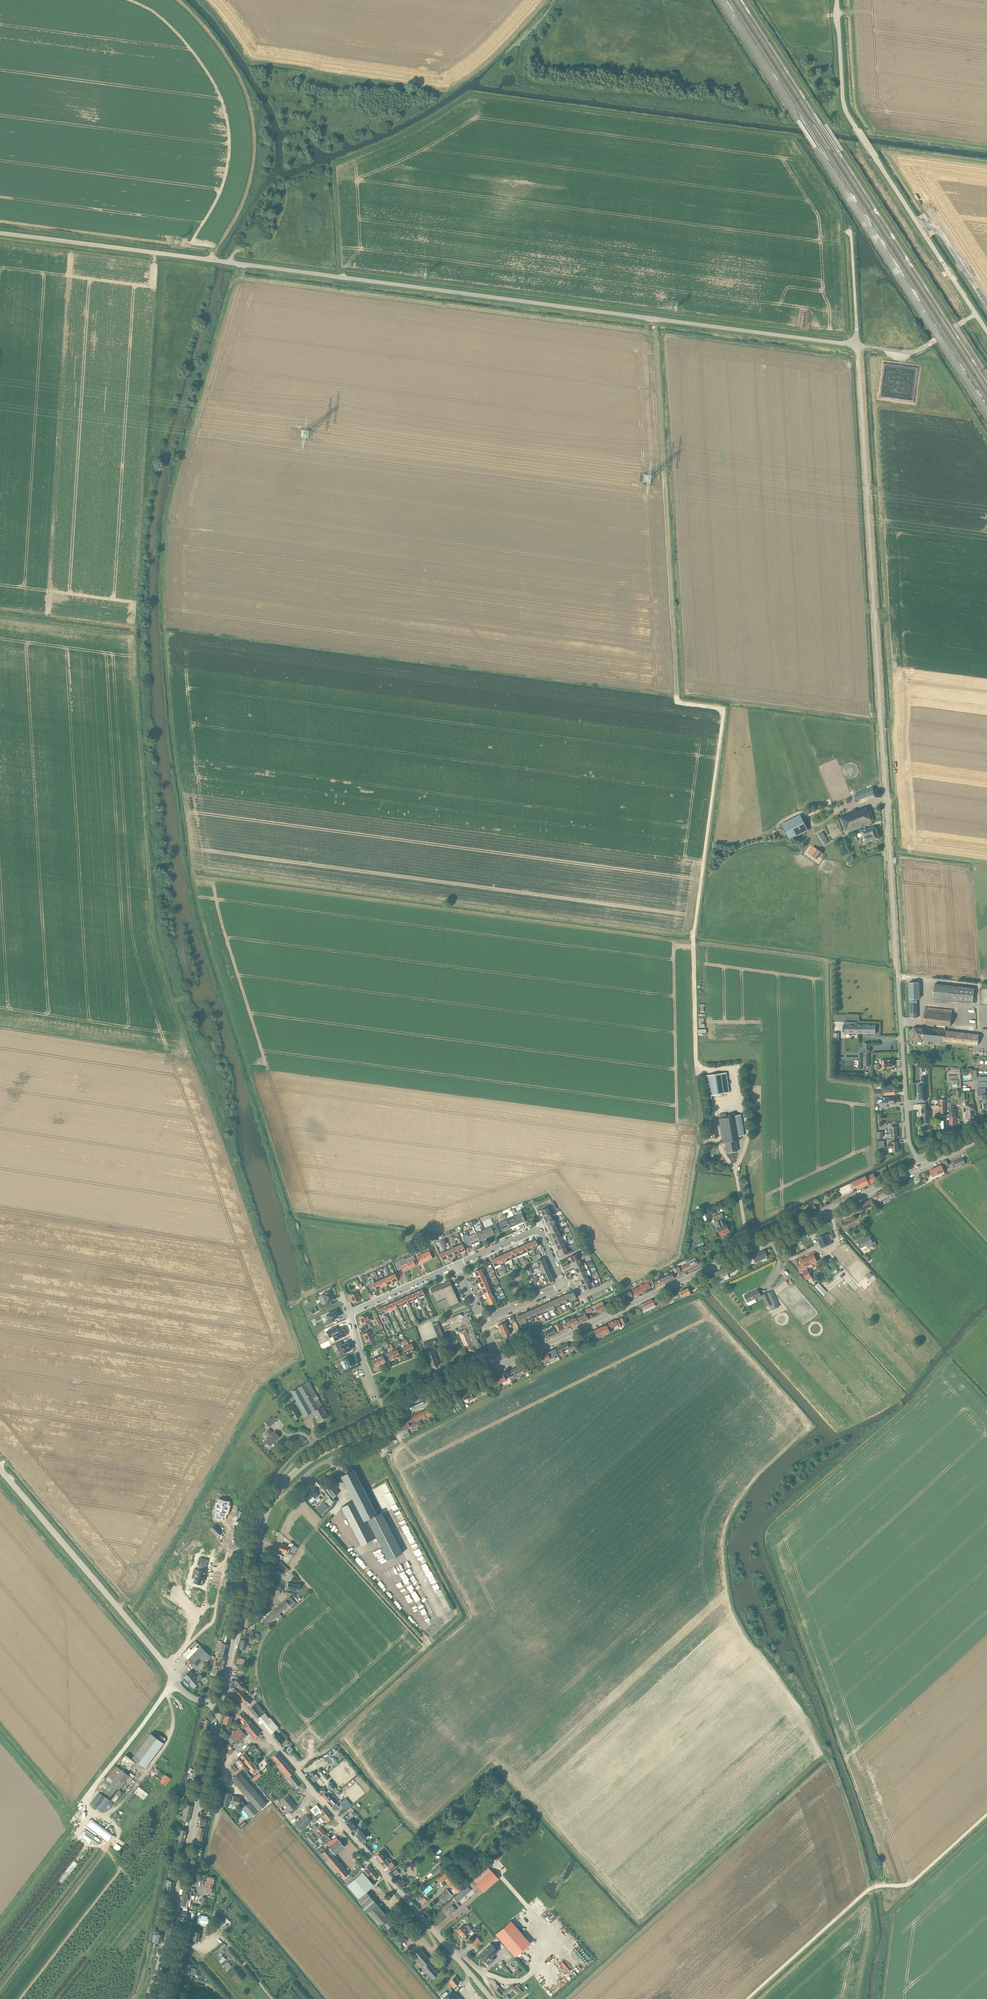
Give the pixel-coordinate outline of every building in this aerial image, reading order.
[(873,787),(860,792),(863,798),(873,794),(873,787)] [(848,833),(864,826),(864,830),(860,831),(863,838),(860,839),(861,843),(864,843),(877,839),(873,827),(866,829),(865,826),(873,823),(866,806),(857,810),(856,808),(852,810),(853,812),(841,816),(848,833)] [(800,814),(782,824),(790,839),(808,830),(800,814)] [(829,842),(823,832),(817,835),(824,845),(829,842)] [(808,853),(813,856),(817,859),(820,856),(821,857),(824,854),(822,852),(817,849),(813,846),(808,853)] [(928,942),(926,950),(929,951),(929,954),(933,956),(934,952),(936,953),(941,953),(943,944),(935,943),(935,944),(928,942)] [(909,982),(910,1017),(910,1018),(917,1018),(917,999),(920,999),(919,982),(909,982)] [(933,999),(973,1003),(975,1004),(976,998),(975,998),(975,990),(974,990),(974,988),(934,984),(933,999)] [(844,1033),(869,1033),(876,1033),(876,1024),(856,1024),(856,1022),(845,1022),(844,1033)] [(913,1027),(912,1040),(917,1040),(917,1042),(922,1042),(922,1041),(924,1041),(923,1044),(928,1045),(929,1043),(928,1043),(928,1042),(943,1043),(945,1031),(913,1027)] [(726,1073),(704,1076),(708,1101),(712,1100),(711,1095),(729,1092),(726,1073)] [(977,1077),(977,1087),(986,1087),(986,1076),(982,1076),(977,1077)] [(921,1085),(918,1085),(919,1099),(928,1099),(927,1084),(927,1077),(921,1077),(921,1085)] [(982,1099),(984,1109),(986,1108),(986,1094),(986,1088),(977,1088),(977,1096),(982,1095),(982,1099)] [(887,1107),(887,1104),(891,1104),(891,1102),(895,1102),(895,1097),(882,1098),(882,1102),(880,1103),(881,1108),(887,1107)] [(946,1117),(949,1117),(950,1124),(957,1124),(956,1108),(954,1109),(954,1106),(950,1106),(950,1109),(949,1109),(949,1114),(946,1114),(946,1117)] [(724,1142),(726,1153),(737,1151),(736,1140),(740,1139),(740,1136),(744,1135),(740,1115),(726,1117),(725,1113),(720,1114),(720,1118),(719,1119),(723,1142),(724,1142)] [(712,1139),(717,1138),(713,1114),(708,1115),(709,1121),(707,1122),(709,1136),(712,1135),(712,1139)] [(897,1137),(896,1126),(891,1127),(891,1130),(889,1130),(889,1134),(888,1134),(888,1138),(897,1137)] [(898,1152),(898,1143),(898,1142),(892,1142),(892,1143),(889,1143),(889,1148),(892,1148),(892,1152),(898,1152)] [(966,1164),(963,1157),(951,1163),(953,1168),(957,1167),(956,1166),(961,1164),(962,1166),(966,1164)] [(941,1164),(935,1167),(937,1169),(939,1174),(940,1177),(946,1175),(944,1171),(941,1164)] [(935,1167),(930,1170),(933,1177),(939,1174),(937,1169),(935,1167)] [(854,1181),(854,1183),(858,1190),(877,1181),(873,1174),(866,1177),(866,1176),(854,1181)] [(879,1197),(881,1196),(887,1193),(888,1196),(892,1194),(890,1190),(886,1192),(885,1188),(876,1193),(879,1197)] [(871,1199),(859,1205),(861,1210),(874,1204),(871,1199)] [(815,1204),(805,1209),(808,1214),(817,1209),(815,1204)] [(540,1211),(543,1217),(550,1213),(551,1214),(554,1213),(553,1211),(550,1212),(548,1207),(540,1211)] [(513,1216),(517,1224),(525,1220),(522,1212),(513,1216)] [(543,1217),(545,1222),(553,1219),(553,1220),(557,1218),(556,1216),(553,1218),(551,1214),(550,1213),(543,1217)] [(722,1225),(725,1233),(729,1231),(726,1223),(725,1224),(723,1219),(724,1219),(721,1213),(719,1214),(720,1217),(718,1217),(721,1225),(722,1225)] [(712,1217),(720,1235),(725,1233),(722,1225),(721,1225),(718,1217),(720,1217),(719,1214),(712,1217)] [(506,1219),(510,1227),(517,1224),(513,1216),(506,1219)] [(502,1231),(510,1227),(506,1219),(498,1223),(500,1226),(500,1227),(501,1230),(502,1231)] [(545,1222),(548,1228),(555,1225),(556,1226),(559,1224),(558,1222),(555,1224),(553,1220),(553,1219),(545,1222)] [(548,1228),(550,1233),(556,1231),(558,1230),(558,1231),(562,1230),(561,1228),(557,1229),(556,1226),(555,1225),(548,1228)] [(483,1230),(487,1237),(495,1234),(491,1226),(483,1230)] [(476,1233),(479,1241),(487,1237),(483,1230),(476,1233)] [(550,1233),(553,1239),(558,1237),(560,1236),(561,1237),(564,1235),(564,1234),(564,1233),(560,1235),(558,1231),(558,1230),(556,1231),(550,1233)] [(463,1236),(462,1236),(466,1246),(471,1244),(479,1241),(476,1233),(468,1236),(467,1234),(463,1236)] [(821,1248),(828,1245),(833,1242),(831,1240),(829,1236),(828,1233),(817,1238),(821,1248)] [(553,1239),(556,1245),(563,1241),(563,1242),(567,1241),(566,1239),(565,1236),(564,1235),(561,1237),(560,1236),(558,1237),(553,1239)] [(873,1242),(870,1235),(857,1242),(860,1248),(867,1245),(868,1248),(872,1246),(873,1247),(877,1245),(875,1241),(873,1242)] [(536,1240),(530,1242),(533,1249),(539,1246),(536,1240)] [(556,1245),(558,1251),(565,1247),(566,1248),(569,1247),(569,1245),(565,1246),(563,1242),(563,1241),(556,1245)] [(525,1244),(524,1245),(527,1251),(533,1249),(530,1242),(525,1244)] [(462,1244),(457,1246),(459,1252),(465,1250),(462,1244)] [(519,1247),(522,1254),(527,1251),(524,1245),(519,1247)] [(451,1249),(453,1255),(454,1255),(459,1252),(457,1246),(453,1248),(451,1249)] [(513,1249),(513,1250),(514,1252),(516,1256),(522,1254),(519,1247),(513,1249)] [(568,1253),(568,1254),(572,1252),(571,1250),(568,1252),(566,1248),(565,1247),(558,1251),(561,1256),(568,1253)] [(445,1251),(448,1257),(454,1255),(453,1255),(451,1249),(445,1251)] [(508,1252),(511,1259),(516,1256),(514,1252),(513,1250),(508,1252)] [(767,1257),(764,1250),(752,1256),(755,1262),(767,1257)] [(423,1253),(426,1261),(433,1258),(429,1251),(423,1253)] [(439,1254),(442,1260),(448,1257),(445,1251),(439,1254)] [(503,1254),(502,1254),(505,1261),(506,1261),(511,1259),(508,1252),(503,1254)] [(419,1264),(426,1261),(423,1253),(416,1256),(419,1264)] [(569,1257),(572,1262),(579,1259),(580,1260),(583,1259),(583,1258),(582,1257),(579,1258),(577,1253),(569,1257)] [(497,1257),(500,1264),(501,1266),(503,1265),(502,1263),(505,1261),(502,1254),(497,1257)] [(802,1264),(798,1266),(801,1272),(802,1271),(806,1280),(808,1279),(811,1277),(812,1277),(808,1269),(807,1266),(817,1261),(813,1254),(800,1260),(802,1264)] [(497,1257),(491,1259),(494,1266),(497,1265),(500,1264),(497,1257)] [(675,1264),(676,1268),(678,1273),(681,1272),(679,1268),(681,1267),(683,1271),(698,1265),(695,1257),(686,1261),(687,1264),(685,1265),(683,1261),(677,1264),(677,1263),(675,1264)] [(416,1266),(413,1258),(406,1261),(410,1269),(416,1266)] [(537,1261),(539,1267),(546,1263),(544,1258),(537,1261)] [(572,1262),(575,1268),(582,1265),(582,1266),(586,1265),(585,1262),(581,1264),(580,1260),(579,1259),(572,1262)] [(398,1261),(395,1262),(398,1270),(401,1268),(403,1272),(410,1269),(406,1261),(402,1263),(401,1260),(398,1261)] [(539,1270),(541,1270),(542,1272),(549,1269),(546,1263),(539,1267),(538,1267),(539,1270)] [(575,1268),(577,1274),(584,1270),(585,1272),(588,1270),(586,1265),(582,1266),(582,1265),(575,1268)] [(474,1271),(477,1277),(483,1274),(481,1268),(474,1271)] [(725,1268),(714,1273),(717,1279),(719,1282),(719,1283),(729,1278),(729,1277),(728,1275),(728,1274),(725,1268)] [(549,1269),(542,1272),(540,1273),(542,1279),(551,1274),(549,1269)] [(577,1274),(580,1279),(587,1276),(587,1277),(588,1277),(591,1276),(590,1274),(587,1275),(585,1272),(588,1270),(585,1272),(584,1270),(577,1274)] [(665,1277),(662,1278),(664,1283),(674,1279),(672,1273),(668,1275),(667,1272),(663,1274),(665,1277)] [(394,1273),(389,1276),(392,1283),(392,1282),(393,1282),(397,1280),(394,1273)] [(477,1277),(479,1283),(486,1279),(483,1274),(477,1277)] [(551,1274),(542,1279),(543,1281),(545,1281),(547,1283),(554,1280),(551,1274)] [(384,1278),(383,1278),(386,1285),(387,1285),(392,1283),(389,1276),(384,1278)] [(580,1279),(582,1285),(589,1282),(590,1283),(593,1281),(593,1279),(589,1281),(587,1277),(587,1276),(580,1279)] [(378,1281),(381,1287),(386,1285),(383,1278),(378,1281)] [(653,1282),(656,1287),(664,1283),(662,1278),(653,1282)] [(373,1279),(368,1281),(371,1288),(374,1287),(375,1290),(381,1287),(378,1281),(374,1282),(373,1279)] [(479,1283),(482,1288),(488,1285),(486,1279),(479,1283)] [(632,1289),(635,1295),(650,1288),(648,1282),(649,1282),(647,1279),(643,1281),(644,1284),(632,1289)] [(437,1303),(440,1310),(450,1305),(450,1306),(459,1302),(450,1281),(441,1285),(447,1298),(437,1303)] [(582,1285),(585,1291),(591,1288),(592,1289),(598,1286),(597,1283),(591,1285),(590,1283),(589,1282),(582,1285)] [(436,1283),(425,1288),(430,1299),(441,1294),(436,1283)] [(820,1292),(824,1296),(827,1292),(818,1283),(815,1286),(820,1292)] [(482,1288),(484,1294),(491,1291),(488,1285),(482,1288)] [(690,1293),(689,1290),(688,1288),(679,1292),(682,1297),(690,1293)] [(417,1292),(420,1298),(425,1295),(422,1289),(417,1292)] [(747,1302),(761,1296),(757,1289),(744,1295),(747,1302)] [(331,1290),(323,1295),(327,1303),(325,1304),(327,1308),(333,1305),(331,1301),(335,1300),(334,1297),(331,1290)] [(484,1294),(487,1299),(494,1296),(491,1291),(484,1294)] [(571,1301),(570,1301),(571,1305),(573,1304),(572,1300),(576,1298),(573,1291),(567,1293),(571,1301)] [(630,1291),(622,1295),(624,1300),(632,1296),(630,1291)] [(776,1302),(771,1291),(767,1293),(761,1295),(767,1306),(770,1305),(773,1310),(778,1307),(776,1302)] [(411,1294),(414,1300),(420,1298),(417,1292),(411,1294)] [(360,1299),(357,1293),(350,1296),(353,1303),(360,1299)] [(565,1303),(564,1304),(566,1307),(567,1307),(568,1307),(566,1303),(570,1301),(571,1301),(567,1293),(562,1296),(565,1303)] [(401,1299),(403,1305),(409,1303),(406,1296),(401,1299)] [(487,1299),(489,1305),(496,1302),(494,1296),(487,1299)] [(559,1306),(558,1306),(560,1310),(562,1309),(560,1305),(564,1304),(565,1303),(562,1296),(556,1299),(559,1306)] [(394,1302),(397,1308),(403,1305),(401,1299),(394,1302)] [(553,1309),(554,1312),(556,1312),(555,1308),(558,1306),(559,1306),(556,1299),(550,1301),(553,1309)] [(640,1305),(641,1305),(643,1309),(654,1304),(652,1299),(640,1305)] [(548,1311),(547,1311),(549,1315),(551,1314),(549,1311),(553,1309),(550,1301),(545,1304),(548,1311)] [(596,1304),(598,1307),(596,1308),(598,1313),(606,1309),(602,1301),(596,1304)] [(389,1304),(392,1310),(395,1309),(396,1310),(400,1318),(402,1317),(397,1308),(394,1302),(389,1304)] [(384,1307),(386,1313),(389,1312),(390,1313),(391,1313),(390,1312),(392,1311),(392,1310),(389,1304),(384,1307)] [(543,1314),(541,1314),(543,1318),(545,1317),(543,1313),(547,1311),(548,1311),(545,1304),(539,1306),(543,1314)] [(537,1316),(536,1317),(537,1320),(539,1319),(538,1316),(541,1314),(543,1314),(539,1306),(534,1309),(537,1316)] [(378,1309),(380,1315),(383,1314),(384,1315),(385,1315),(387,1314),(386,1313),(384,1307),(378,1309)] [(531,1319),(530,1319),(532,1323),(531,1323),(532,1326),(534,1325),(532,1323),(534,1322),(532,1318),(536,1317),(537,1316),(534,1309),(528,1311),(531,1319)] [(336,1310),(326,1315),(328,1321),(326,1322),(327,1325),(333,1322),(332,1320),(339,1317),(336,1310)] [(441,1323),(441,1324),(441,1325),(451,1350),(452,1350),(453,1351),(454,1351),(455,1351),(456,1351),(461,1347),(460,1345),(466,1342),(466,1343),(471,1340),(474,1337),(475,1337),(475,1336),(476,1335),(476,1334),(475,1333),(469,1313),(467,1312),(466,1311),(465,1311),(463,1310),(462,1311),(444,1319),(443,1319),(442,1320),(441,1321),(441,1322),(441,1323)] [(526,1321),(525,1322),(526,1325),(528,1325),(526,1321),(530,1319),(531,1319),(528,1311),(523,1314),(526,1321)] [(580,1316),(576,1318),(578,1320),(578,1322),(579,1321),(579,1322),(580,1323),(588,1319),(585,1313),(584,1311),(581,1312),(579,1313),(580,1316)] [(362,1324),(370,1321),(371,1320),(370,1318),(369,1319),(367,1314),(359,1317),(362,1324)] [(520,1323),(520,1324),(519,1324),(520,1328),(522,1327),(521,1323),(524,1322),(525,1322),(526,1321),(523,1314),(517,1316),(520,1323)] [(568,1318),(562,1321),(564,1324),(566,1329),(578,1323),(577,1322),(578,1322),(578,1320),(576,1318),(574,1319),(573,1317),(568,1319),(568,1318)] [(615,1320),(607,1323),(610,1328),(618,1325),(619,1327),(620,1326),(623,1325),(620,1318),(616,1320),(615,1320)] [(443,1335),(438,1324),(437,1321),(432,1324),(433,1326),(438,1337),(443,1335)] [(498,1325),(501,1331),(507,1328),(505,1322),(498,1325)] [(517,1334),(513,1336),(512,1336),(513,1338),(522,1334),(518,1326),(517,1324),(513,1325),(514,1328),(517,1334)] [(594,1331),(590,1333),(591,1336),(595,1334),(597,1336),(594,1337),(596,1339),(598,1338),(604,1335),(610,1332),(609,1329),(606,1324),(594,1330),(594,1331)] [(331,1329),(326,1331),(329,1337),(333,1336),(335,1340),(346,1335),(342,1327),(336,1330),(335,1327),(331,1329)] [(510,1334),(507,1328),(501,1331),(503,1336),(510,1334)] [(554,1328),(544,1332),(547,1338),(556,1333),(554,1328)] [(374,1338),(371,1331),(363,1334),(366,1341),(374,1338)] [(426,1353),(431,1368),(439,1365),(434,1351),(436,1350),(434,1345),(437,1344),(435,1339),(423,1343),(427,1353),(426,1353)] [(404,1341),(403,1342),(404,1345),(406,1344),(406,1345),(409,1352),(410,1352),(415,1350),(412,1343),(409,1344),(407,1340),(404,1341)] [(342,1341),(336,1344),(341,1354),(352,1349),(348,1341),(343,1344),(342,1341)] [(558,1346),(556,1347),(559,1353),(562,1351),(568,1348),(570,1351),(577,1348),(574,1342),(568,1345),(567,1342),(562,1345),(558,1346)] [(390,1347),(395,1358),(400,1356),(397,1349),(394,1350),(392,1346),(390,1347)] [(390,1360),(395,1358),(390,1347),(388,1348),(389,1351),(390,1352),(387,1353),(390,1360)] [(547,1352),(540,1355),(544,1362),(544,1363),(549,1360),(548,1360),(550,1359),(554,1357),(558,1355),(555,1348),(551,1350),(547,1352)] [(380,1356),(378,1357),(380,1364),(386,1362),(383,1355),(380,1356)] [(348,1369),(356,1365),(352,1357),(343,1361),(348,1369)] [(376,1358),(372,1359),(375,1366),(380,1364),(378,1357),(376,1358)] [(510,1370),(512,1374),(512,1376),(516,1373),(518,1376),(524,1373),(528,1371),(526,1367),(522,1369),(522,1370),(521,1371),(518,1366),(510,1370)] [(499,1384),(506,1380),(509,1386),(513,1384),(509,1377),(506,1378),(507,1379),(506,1379),(503,1374),(496,1377),(499,1384)] [(305,1416),(312,1412),(318,1422),(329,1417),(309,1382),(291,1391),(305,1416)] [(470,1390),(461,1394),(463,1400),(468,1398),(469,1401),(473,1398),(472,1396),(470,1390)] [(296,1419),(300,1417),(294,1407),(289,1409),(296,1419)] [(405,1422),(396,1426),(400,1432),(407,1429),(410,1427),(410,1426),(415,1424),(414,1422),(416,1421),(417,1422),(420,1420),(420,1419),(421,1418),(422,1419),(424,1418),(425,1417),(427,1416),(427,1417),(431,1416),(430,1416),(434,1414),(432,1411),(429,1413),(428,1409),(407,1419),(407,1421),(405,1422)] [(270,1416),(265,1422),(269,1426),(275,1421),(270,1416)] [(270,1446),(280,1437),(274,1431),(273,1433),(269,1428),(264,1433),(268,1437),(264,1441),(270,1446)] [(345,1474),(341,1476),(354,1501),(347,1504),(342,1507),(361,1545),(376,1537),(367,1519),(377,1514),(355,1472),(354,1469),(353,1470),(349,1462),(341,1466),(345,1474)] [(325,1475),(318,1479),(320,1484),(327,1479),(325,1475)] [(333,1498),(339,1493),(332,1485),(326,1490),(333,1498)] [(309,1492),(304,1497),(308,1501),(308,1500),(310,1503),(315,1499),(319,1495),(317,1493),(313,1488),(309,1492)] [(218,1504),(217,1509),(218,1510),(217,1514),(218,1514),(217,1518),(222,1519),(222,1515),(225,1515),(226,1511),(227,1511),(228,1510),(227,1510),(227,1507),(228,1508),(228,1507),(227,1507),(228,1502),(220,1501),(219,1504),(218,1504)] [(321,1514),(326,1510),(329,1507),(324,1502),(316,1509),(321,1514)] [(377,1514),(367,1519),(376,1537),(388,1560),(402,1553),(391,1530),(381,1512),(379,1513),(377,1514)] [(218,1537),(222,1532),(223,1532),(215,1524),(210,1529),(218,1537)] [(298,1548),(290,1542),(288,1546),(281,1544),(279,1550),(293,1555),(298,1548)] [(270,1548),(268,1552),(276,1555),(281,1560),(283,1556),(282,1556),(274,1550),(270,1548)] [(194,1569),(192,1578),(195,1579),(194,1582),(193,1582),(203,1585),(203,1584),(202,1584),(204,1579),(206,1575),(205,1575),(206,1571),(204,1570),(205,1566),(206,1567),(208,1560),(199,1557),(197,1565),(199,1565),(198,1569),(197,1569),(197,1570),(194,1569)] [(288,1582),(287,1588),(298,1591),(298,1590),(299,1586),(299,1585),(288,1582)] [(276,1609),(279,1613),(286,1607),(289,1604),(290,1606),(287,1608),(289,1610),(297,1604),(290,1596),(276,1609)] [(264,1619),(262,1621),(267,1626),(269,1624),(268,1623),(276,1616),(272,1612),(264,1619)] [(246,1617),(244,1626),(250,1627),(250,1624),(252,1625),(253,1625),(253,1621),(251,1621),(252,1618),(246,1617)] [(242,1651),(248,1652),(249,1645),(246,1644),(247,1640),(241,1639),(239,1648),(242,1649),(242,1651)] [(219,1655),(218,1658),(218,1660),(215,1660),(212,1672),(220,1674),(222,1669),(223,1669),(229,1644),(223,1643),(221,1642),(222,1641),(218,1640),(216,1652),(220,1653),(220,1655),(219,1655)] [(201,1646),(189,1658),(197,1666),(209,1655),(201,1646)] [(183,1676),(188,1681),(193,1687),(200,1681),(204,1678),(200,1674),(197,1677),(191,1670),(183,1676)] [(251,1702),(251,1701),(249,1698),(248,1699),(243,1692),(246,1689),(244,1687),(241,1690),(241,1689),(245,1685),(239,1678),(235,1681),(231,1680),(230,1685),(244,1703),(245,1702),(248,1705),(251,1702)] [(254,1705),(249,1709),(257,1718),(262,1714),(254,1705)] [(230,1736),(225,1740),(228,1743),(226,1745),(230,1750),(232,1748),(231,1747),(236,1743),(237,1744),(247,1736),(251,1740),(253,1738),(260,1732),(252,1722),(246,1716),(245,1716),(242,1713),(238,1716),(244,1723),(239,1727),(231,1735),(230,1735),(230,1736)] [(269,1718),(265,1713),(258,1718),(274,1737),(273,1737),(279,1745),(282,1742),(284,1745),(289,1741),(287,1738),(284,1740),(278,1733),(277,1734),(274,1731),(279,1727),(270,1717),(269,1718)] [(230,1725),(232,1716),(225,1714),(223,1723),(230,1725)] [(201,1720),(201,1723),(204,1724),(203,1729),(208,1730),(210,1720),(205,1718),(204,1721),(201,1720)] [(145,1767),(152,1758),(164,1743),(151,1733),(132,1757),(145,1767)] [(251,1743),(244,1749),(245,1751),(252,1745),(251,1743)] [(277,1752),(272,1757),(279,1765),(277,1766),(287,1778),(296,1788),(297,1787),(300,1784),(291,1774),(295,1771),(278,1751),(277,1752)] [(248,1765),(252,1762),(245,1754),(241,1757),(248,1765)] [(237,1764),(235,1765),(238,1769),(242,1766),(242,1765),(243,1764),(244,1764),(240,1759),(238,1761),(236,1762),(237,1764)] [(252,1762),(248,1765),(252,1770),(254,1773),(258,1770),(252,1762)] [(114,1802),(122,1792),(133,1778),(130,1776),(116,1766),(106,1779),(111,1783),(104,1791),(113,1798),(111,1800),(114,1802)] [(189,1777),(192,1778),(197,1779),(199,1770),(197,1770),(194,1769),(193,1772),(190,1772),(189,1777)] [(157,1773),(157,1774),(160,1776),(161,1777),(163,1778),(160,1781),(166,1785),(171,1778),(165,1774),(164,1775),(163,1774),(163,1773),(159,1771),(157,1773)] [(240,1772),(231,1779),(250,1801),(246,1805),(242,1808),(251,1817),(267,1803),(240,1772)] [(259,1772),(252,1778),(254,1781),(261,1775),(259,1772)] [(315,1773),(309,1778),(314,1783),(319,1778),(315,1773)] [(326,1792),(324,1789),(320,1792),(323,1795),(322,1795),(332,1806),(336,1803),(335,1803),(338,1800),(333,1794),(332,1795),(331,1793),(329,1790),(326,1792)] [(221,1803),(221,1804),(229,1806),(229,1805),(232,1806),(233,1804),(238,1805),(240,1805),(242,1808),(246,1805),(245,1803),(240,1798),(240,1797),(231,1795),(232,1793),(231,1793),(224,1791),(221,1803)] [(91,1803),(97,1807),(102,1812),(106,1807),(110,1810),(114,1805),(110,1802),(111,1801),(105,1796),(99,1792),(91,1803)] [(290,1811),(296,1806),(287,1795),(281,1800),(290,1811)] [(345,1799),(342,1801),(345,1804),(348,1808),(351,1806),(345,1799)] [(342,1801),(340,1804),(345,1810),(348,1808),(342,1801)] [(182,1819),(189,1821),(193,1805),(187,1804),(186,1807),(185,1807),(182,1819)] [(320,1809),(316,1804),(310,1810),(315,1815),(318,1819),(322,1816),(327,1822),(333,1817),(323,1806),(320,1809)] [(301,1818),(296,1822),(302,1830),(303,1830),(309,1825),(310,1826),(316,1821),(318,1819),(310,1810),(309,1811),(301,1818)] [(199,1826),(197,1834),(203,1836),(207,1819),(201,1818),(200,1824),(201,1824),(200,1827),(199,1826)] [(91,1819),(87,1826),(107,1841),(112,1834),(93,1820),(92,1819),(91,1819)] [(350,1819),(346,1823),(352,1831),(354,1832),(358,1829),(361,1826),(358,1824),(356,1826),(350,1819)] [(322,1836),(326,1833),(321,1827),(317,1830),(315,1831),(317,1834),(319,1833),(322,1836)] [(85,1829),(82,1833),(92,1840),(95,1836),(85,1828),(85,1829)] [(179,1839),(182,1840),(184,1841),(187,1830),(181,1829),(180,1834),(176,1834),(175,1838),(179,1839)] [(368,1835),(363,1829),(361,1831),(361,1830),(356,1834),(362,1841),(367,1837),(368,1835)] [(326,1833),(322,1836),(320,1837),(325,1844),(331,1839),(326,1833)] [(312,1844),(316,1841),(310,1835),(307,1838),(312,1844)] [(338,1840),(338,1839),(336,1837),(327,1844),(330,1847),(329,1847),(335,1854),(345,1846),(339,1839),(338,1840)] [(349,1873),(328,1848),(322,1853),(319,1854),(337,1875),(339,1874),(343,1878),(349,1873)] [(390,1863),(386,1858),(380,1851),(375,1855),(381,1862),(383,1860),(387,1866),(391,1870),(396,1866),(392,1861),(390,1863)] [(194,1865),(195,1859),(191,1858),(188,1870),(195,1871),(197,1866),(194,1865)] [(434,1874),(442,1867),(439,1864),(431,1871),(434,1874)] [(352,1876),(363,1867),(361,1865),(350,1874),(352,1876)] [(367,1876),(374,1870),(369,1865),(363,1870),(367,1876)] [(457,1865),(454,1868),(459,1874),(463,1871),(457,1865)] [(396,1868),(392,1872),(396,1876),(398,1879),(397,1880),(403,1888),(409,1883),(402,1875),(405,1872),(400,1866),(396,1868)] [(374,1870),(367,1876),(375,1884),(376,1883),(375,1881),(375,1880),(379,1876),(374,1870)] [(467,1870),(464,1873),(469,1879),(472,1876),(467,1870)] [(483,1892),(499,1878),(492,1871),(476,1884),(483,1892)] [(389,1918),(366,1891),(374,1885),(362,1872),(347,1885),(358,1898),(357,1899),(364,1907),(363,1908),(367,1912),(368,1912),(380,1925),(381,1924),(386,1929),(387,1928),(389,1930),(395,1925),(388,1918),(389,1918)] [(445,1872),(438,1879),(440,1881),(441,1882),(448,1876),(447,1875),(445,1872)] [(169,1880),(167,1887),(167,1889),(173,1890),(175,1878),(171,1877),(171,1880),(169,1880)] [(209,1877),(207,1887),(206,1892),(211,1893),(212,1893),(213,1892),(211,1892),(212,1891),(214,1891),(215,1888),(212,1887),(215,1878),(209,1877)] [(457,1884),(453,1888),(457,1893),(461,1889),(457,1884)] [(454,1898),(453,1898),(456,1901),(470,1889),(467,1886),(459,1893),(454,1898)] [(183,1889),(182,1897),(185,1898),(187,1898),(191,1899),(192,1895),(191,1895),(192,1891),(189,1891),(183,1889)] [(445,1902),(452,1895),(446,1889),(443,1892),(444,1893),(436,1900),(440,1904),(444,1901),(445,1902)] [(182,1897),(180,1904),(186,1906),(188,1906),(190,1905),(190,1903),(191,1899),(187,1898),(185,1898),(182,1897)] [(460,1906),(456,1901),(452,1904),(446,1910),(450,1915),(457,1909),(456,1909),(460,1906)] [(198,1917),(197,1923),(200,1924),(206,1925),(206,1922),(200,1921),(201,1918),(207,1919),(207,1916),(199,1915),(199,1917),(198,1917)] [(515,1956),(531,1943),(511,1920),(495,1933),(515,1956)] [(472,1930),(467,1924),(464,1927),(462,1925),(457,1930),(464,1937),(472,1930)] [(399,1936),(405,1931),(401,1927),(395,1932),(399,1936)] [(480,1945),(482,1943),(480,1941),(477,1937),(471,1942),(475,1946),(478,1943),(480,1945)] [(489,1965),(493,1960),(494,1960),(491,1956),(498,1951),(491,1943),(479,1954),(486,1962),(486,1961),(486,1962),(485,1963),(487,1965),(488,1964),(489,1965)] [(428,1975),(431,1979),(432,1979),(433,1978),(438,1974),(428,1962),(431,1960),(420,1948),(412,1955),(412,1956),(423,1969),(426,1973),(428,1972),(429,1973),(428,1974),(428,1975)] [(228,1962),(224,1966),(228,1970),(232,1966),(228,1962)] [(185,1963),(183,1971),(191,1973),(192,1968),(190,1968),(191,1965),(185,1963)] [(197,1975),(196,1979),(212,1983),(202,1971),(201,1976),(197,1975)] [(455,1987),(460,1982),(455,1976),(447,1983),(451,1987),(453,1985),(455,1987)] [(518,1983),(517,1984),(515,1986),(519,1990),(518,1990),(513,1984),(504,1992),(506,1994),(504,1996),(507,1998),(509,1998),(510,1998),(509,1997),(506,1994),(513,1989),(516,1993),(516,1992),(517,1994),(519,1992),(521,1993),(523,1991),(520,1987),(521,1986),(518,1983)] [(452,1990),(448,1993),(446,1991),(442,1995),(444,1997),(445,1998),(459,1998),(452,1990)]
